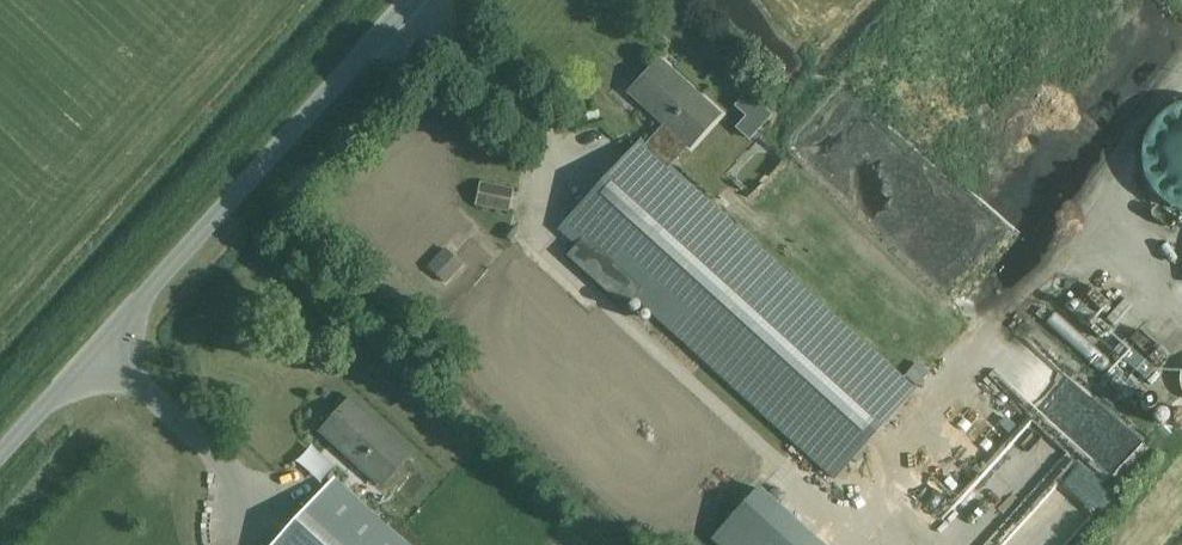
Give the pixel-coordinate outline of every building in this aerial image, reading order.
[(667,126),(648,147),(670,166),(688,145),(689,146),(718,114),(660,61),(631,93),(667,126)] [(1178,104),(1174,105),(1170,107),(1166,110),(1162,112),(1158,115),(1155,119),(1152,122),(1150,126),(1147,130),(1145,134),(1143,138),(1142,143),(1141,147),(1141,152),(1140,156),(1141,161),(1141,166),(1142,170),(1143,175),(1145,179),(1147,183),(1149,187),(1152,191),(1155,194),(1158,198),(1161,201),(1165,203),(1169,206),(1173,208),(1177,210),(1181,211),(1181,102),(1178,104)] [(564,227),(580,242),(568,255),(625,308),(637,295),(833,478),(914,389),(670,166),(648,147),(642,141),(564,227)] [(508,207),(511,191),(484,185),(480,202),(508,207)] [(444,249),(430,264),(446,279),(461,264),(444,249)] [(381,485),(409,453),(351,400),(322,432),(381,485)] [(981,520),(1037,468),(1020,449),(963,501),(981,520)] [(1051,482),(1069,495),(1085,473),(1068,460),(1051,482)] [(926,497),(939,485),(927,472),(914,484),(926,497)] [(333,481),(274,544),(404,544),(333,481)] [(760,489),(713,539),(719,544),(821,544),(760,489)]
